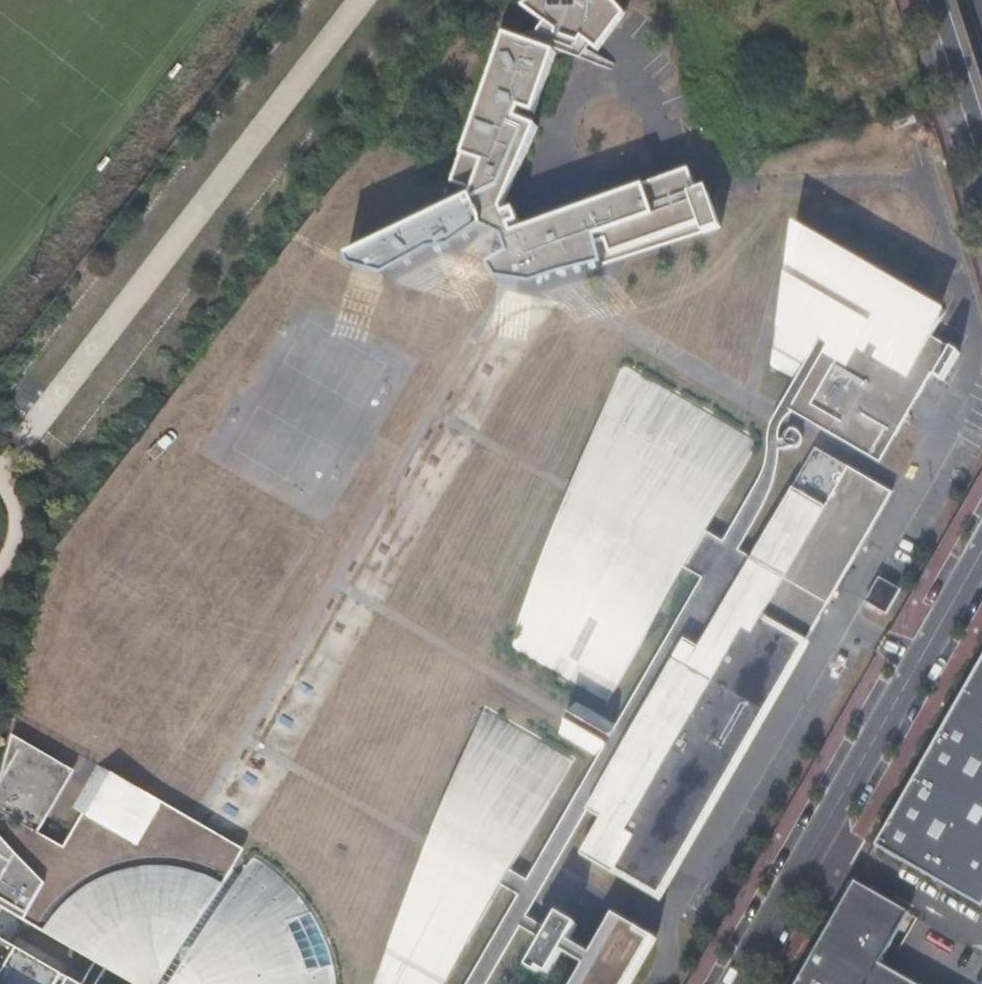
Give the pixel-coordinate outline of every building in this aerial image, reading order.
[(517,209),(506,214),(504,209),(538,127),(518,118),(522,109),(535,114),(556,52),(541,47),(543,45),(612,69),(615,64),(587,49),(590,46),(599,52),(626,14),(608,0),(531,0),(522,6),(546,25),(539,32),(526,38),(524,41),(506,34),(454,184),(473,191),(471,197),(347,258),(353,269),(383,277),(381,274),(479,227),(502,238),(507,253),(506,254),(488,265),(497,281),(517,284),(521,267),(538,270),(561,273),(561,274),(563,275),(610,258),(702,225),(705,234),(721,227),(713,202),(705,204),(702,196),(699,196),(691,171),(515,233),(511,227),(520,222),(517,209)] [(793,413),(880,463),(896,436),(932,375),(944,382),(960,353),(931,337),(947,310),(794,222),(770,365),(796,380),(782,405),(793,413)] [(659,896),(893,493),(816,449),(753,558),(739,551),(724,542),(707,532),(758,443),(623,365),(572,490),(509,645),(607,702),(684,568),(701,578),(617,725),(576,702),(566,718),(557,734),(598,757),(573,802),(588,811),(602,818),(581,855),(614,874),(616,871),(659,896)] [(787,418),(793,413),(782,405),(781,405),(777,411),(774,416),(770,428),(768,437),(768,448),(767,457),(763,473),(757,485),(724,542),(739,551),(765,506),(770,493),(774,483),(777,472),(779,460),(779,451),(798,447),(800,446),(802,443),(803,439),(802,435),(800,433),(795,431),(793,430),(789,432),(786,436),(785,440),(779,441),(780,429),(783,423),(787,418)] [(891,616),(904,589),(879,576),(866,603),(891,616)] [(881,846),(981,906),(981,663),(881,846)] [(484,709),(429,845),(374,983),(445,983),(501,886),(511,871),(574,762),(484,709)] [(334,972),(331,958),(327,944),(321,931),(312,914),(300,897),(292,888),(283,879),(274,871),(264,864),(252,856),(242,875),(233,869),(245,850),(203,826),(97,764),(72,808),(84,815),(65,848),(39,833),(75,771),(13,735),(0,784),(0,907),(11,913),(86,959),(74,981),(0,938),(0,983),(98,983),(107,969),(132,983),(336,983),(334,972)] [(573,802),(527,880),(511,871),(501,886),(519,896),(467,983),(488,983),(521,927),(544,941),(550,930),(527,917),(588,811),(573,802)] [(881,961),(911,911),(856,879),(796,983),(922,983),(881,961)] [(551,927),(557,915),(536,906),(531,919),(551,927)] [(578,925),(559,914),(550,930),(544,941),(528,968),(547,978),(563,951),(568,941),(578,925)] [(592,954),(585,965),(574,983),(627,983),(652,941),(637,933),(639,929),(614,915),(592,954)] [(592,954),(568,941),(563,951),(585,965),(592,954)]
